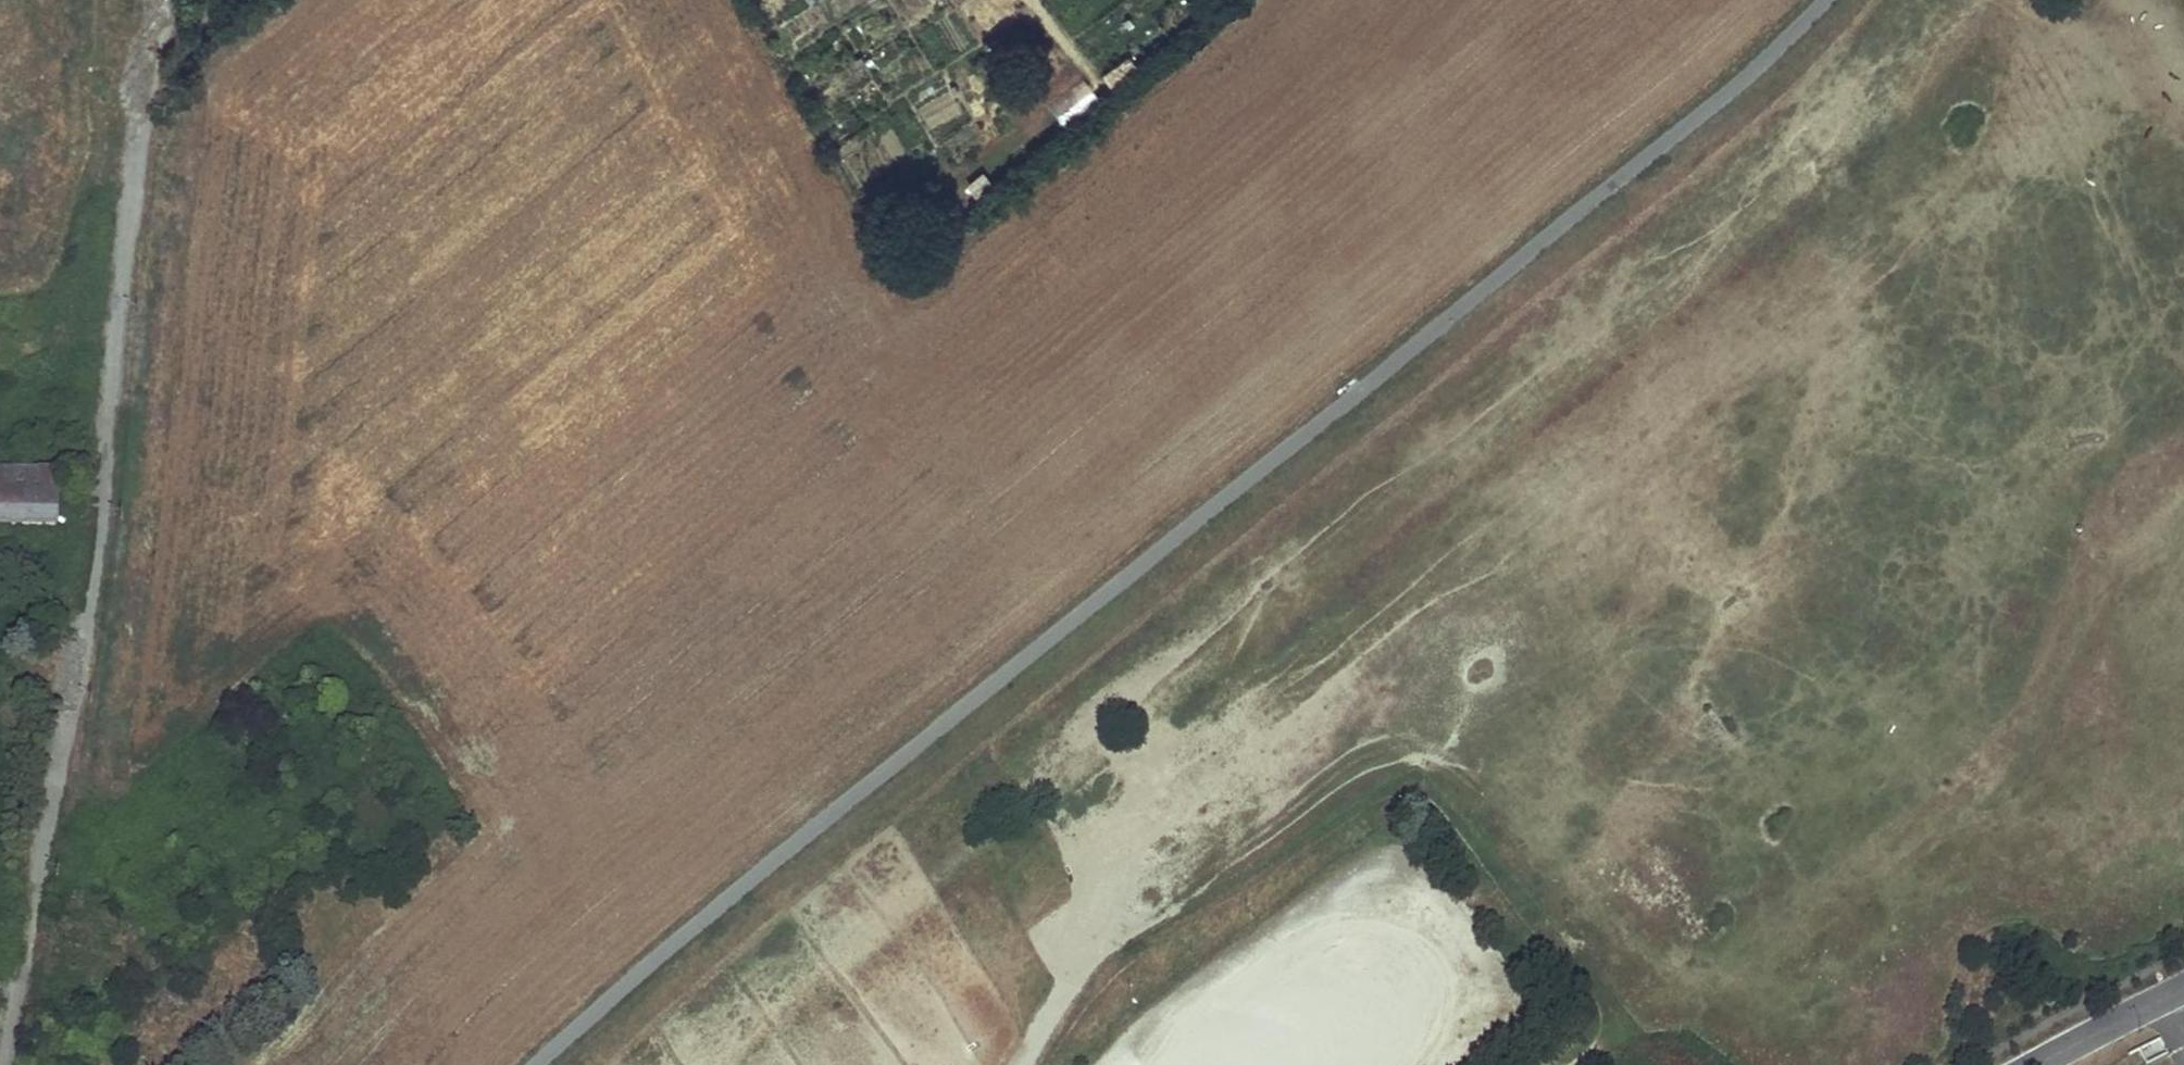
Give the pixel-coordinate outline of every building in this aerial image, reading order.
[(54,528),(54,473),(0,473),(0,527),(54,528)]
